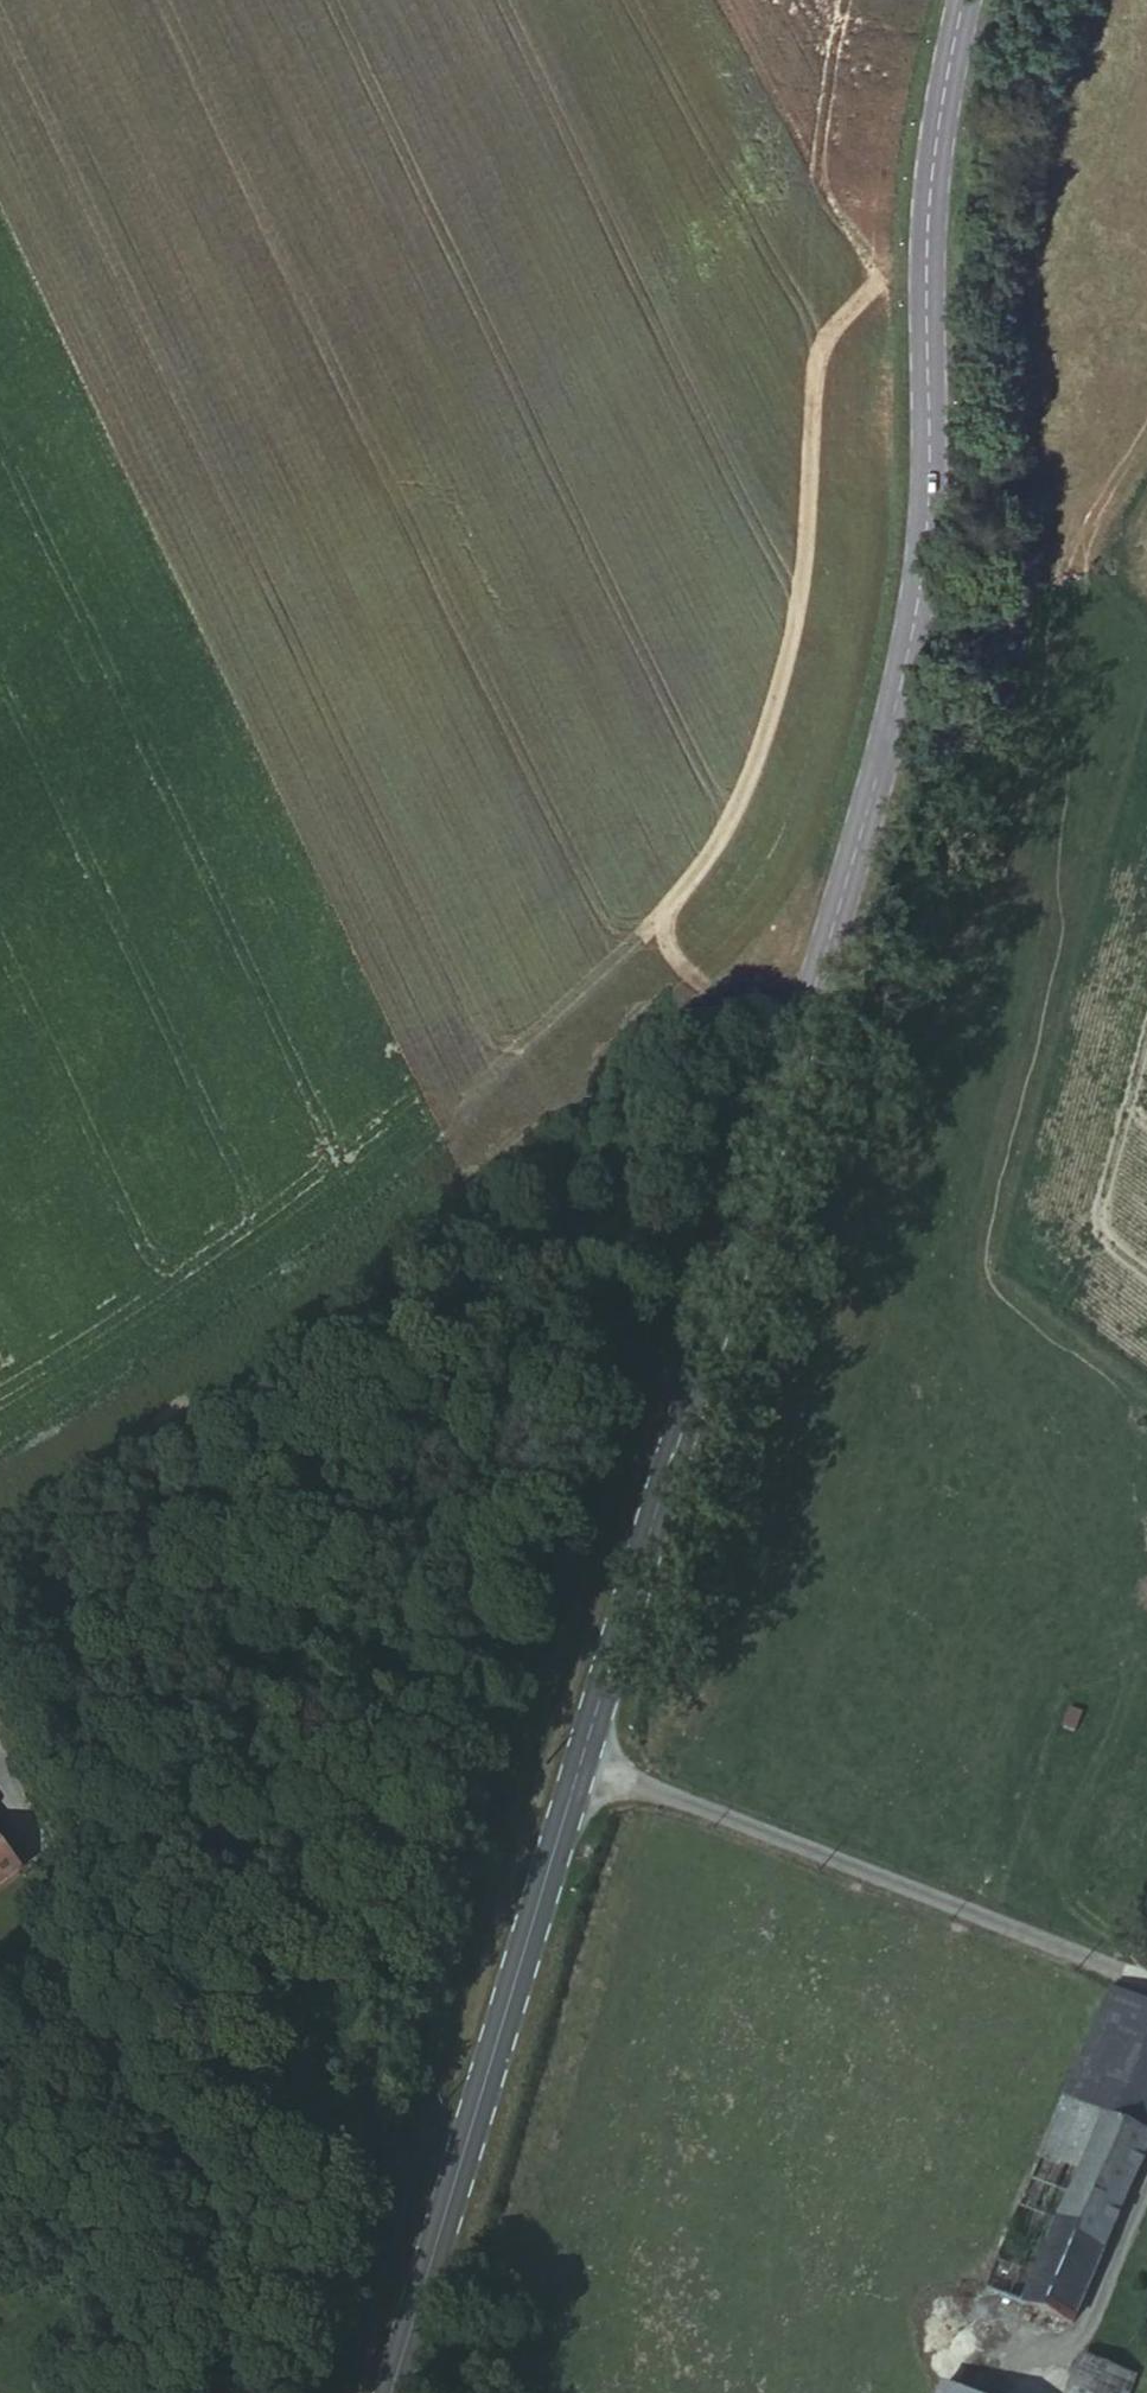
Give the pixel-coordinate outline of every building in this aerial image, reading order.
[(0,1797),(0,1842),(22,1822),(0,1797)] [(1068,2095),(1113,1987),(1100,1981),(973,2285),(1015,2303),(1099,2108),(1068,2095)] [(1113,1987),(1068,2095),(1099,2108),(1141,2126),(1146,2112),(1146,2002),(1113,1987)] [(1141,2126),(1099,2108),(1015,2303),(1059,2321),(1073,2256),(1141,2126)] [(1052,2392),(1093,2392),(1103,2369),(1068,2354),(1052,2392)] [(927,2392),(954,2392),(931,2384),(927,2392)]
